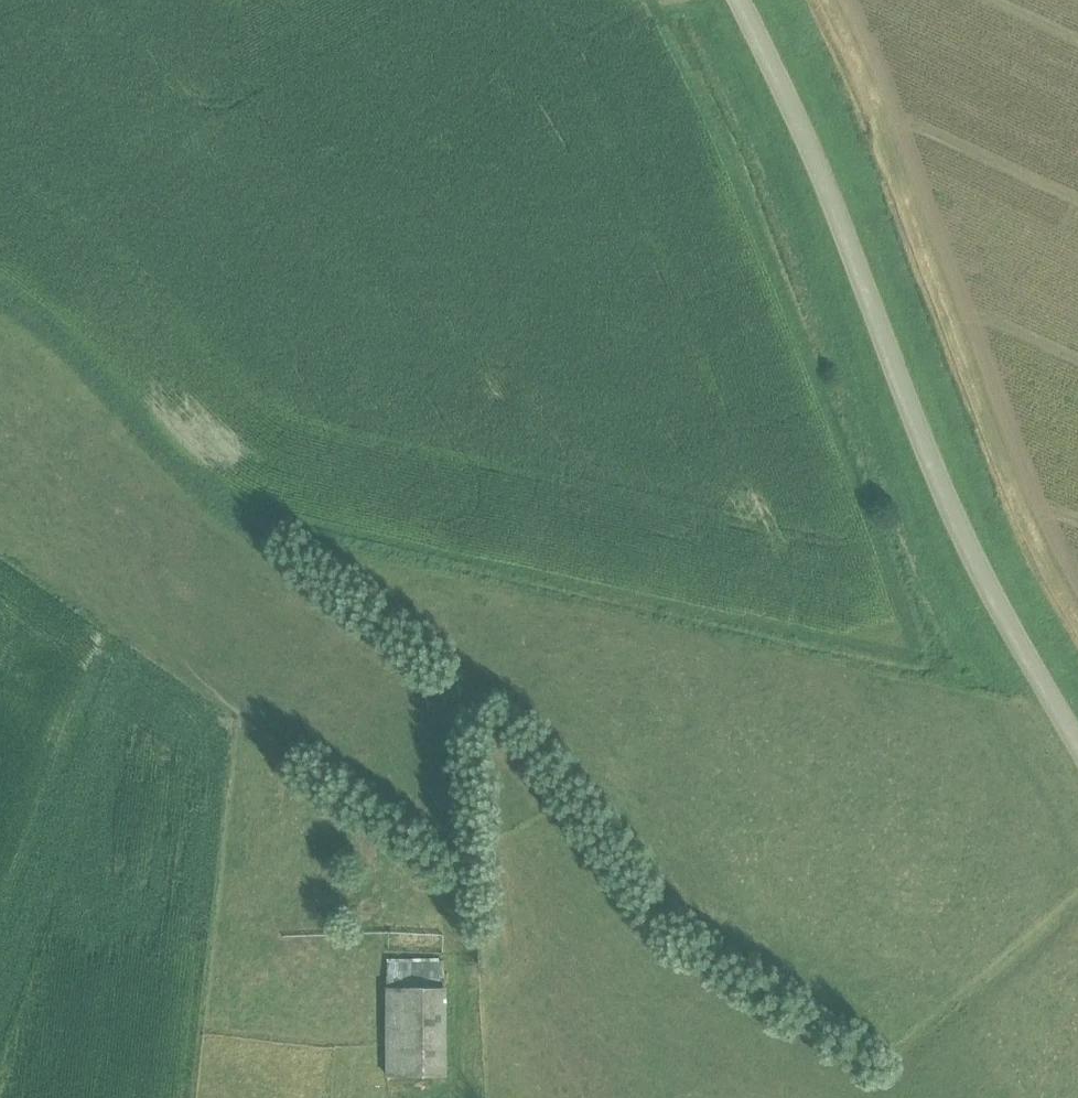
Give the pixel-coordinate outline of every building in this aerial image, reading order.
[(399,934),(398,943),(417,945),(418,936),(399,934)] [(387,1075),(445,1075),(445,986),(386,986),(387,1075)]
